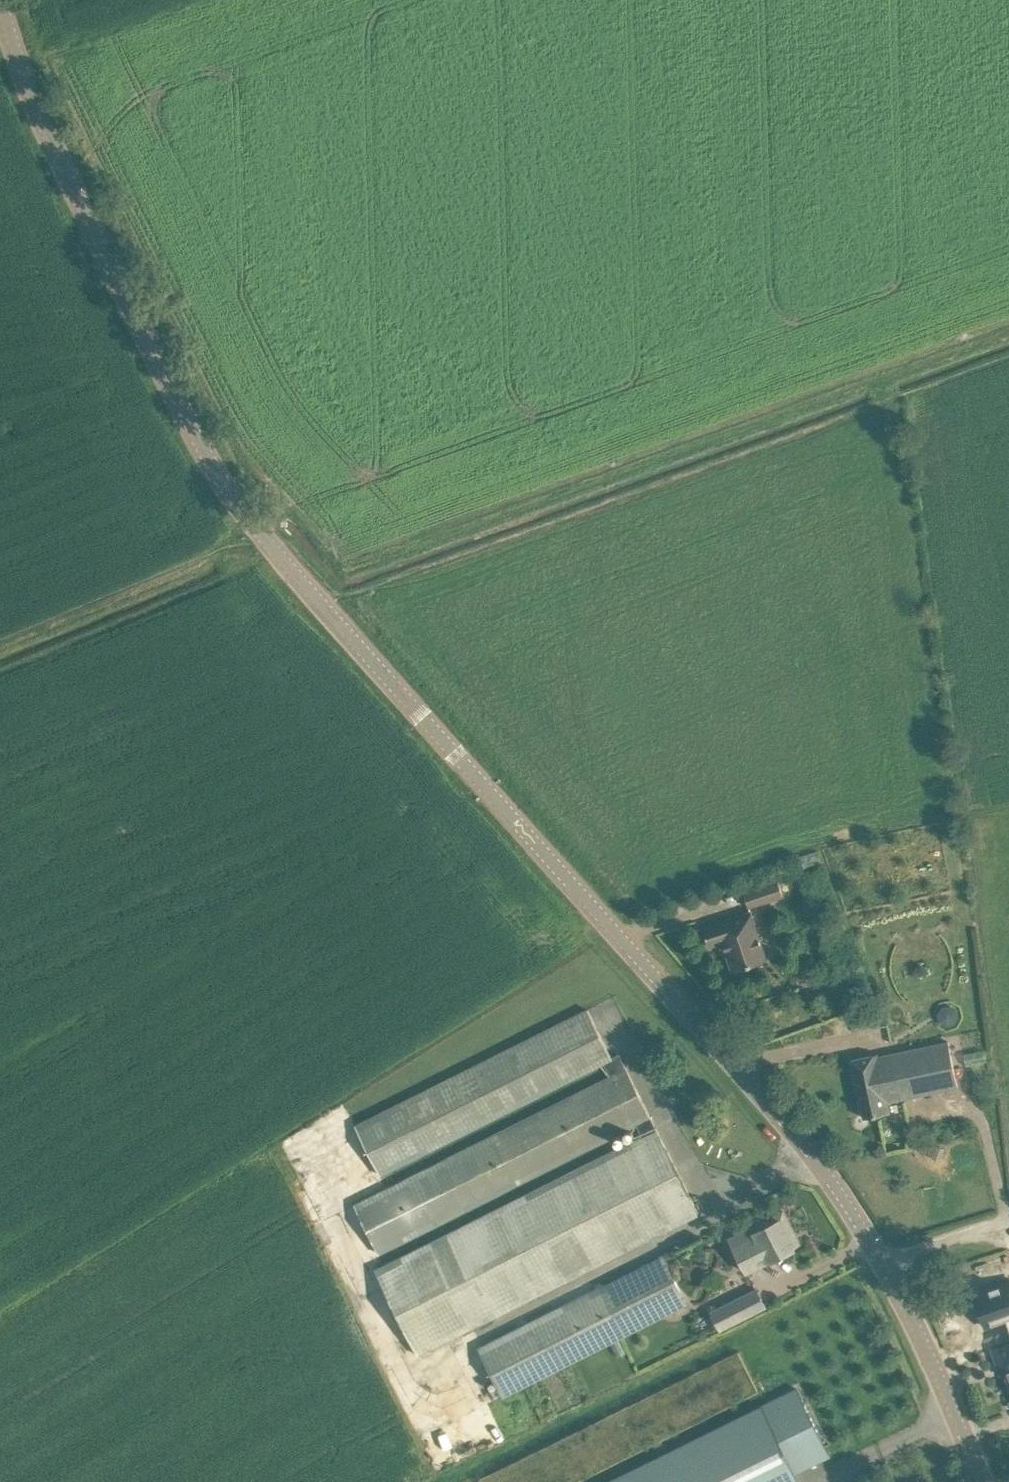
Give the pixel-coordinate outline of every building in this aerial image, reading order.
[(749,906),(784,895),(778,880),(744,891),(749,906)] [(767,958),(751,910),(704,926),(710,946),(723,941),(733,969),(767,958)] [(612,1056),(588,1009),(356,1125),(381,1175),(605,1063),(611,1076),(499,1132),(355,1205),(379,1252),(637,1123),(642,1134),(375,1268),(419,1354),(700,1213),(651,1116),(619,1053),(612,1056)] [(891,1112),(889,1101),(903,1098),(959,1087),(949,1041),(893,1053),(874,1057),(873,1054),(852,1058),(852,1061),(864,1117),(876,1115),(891,1112)] [(784,1210),(729,1237),(733,1245),(746,1272),(795,1248),(789,1235),(794,1232),(784,1210)] [(664,1254),(598,1287),(621,1334),(674,1308),(687,1301),(676,1279),(664,1254)] [(975,1294),(986,1326),(1005,1319),(1008,1330),(1008,1282),(975,1294)] [(569,1302),(481,1346),(504,1392),(592,1348),(614,1337),(621,1334),(598,1287),(591,1291),(569,1302)] [(720,1329),(766,1306),(757,1289),(712,1312),(720,1329)] [(993,1347),(1002,1373),(1007,1372),(1008,1376),(1008,1342),(993,1347)] [(788,1458),(823,1441),(797,1387),(605,1481),(800,1481),(788,1458)]
